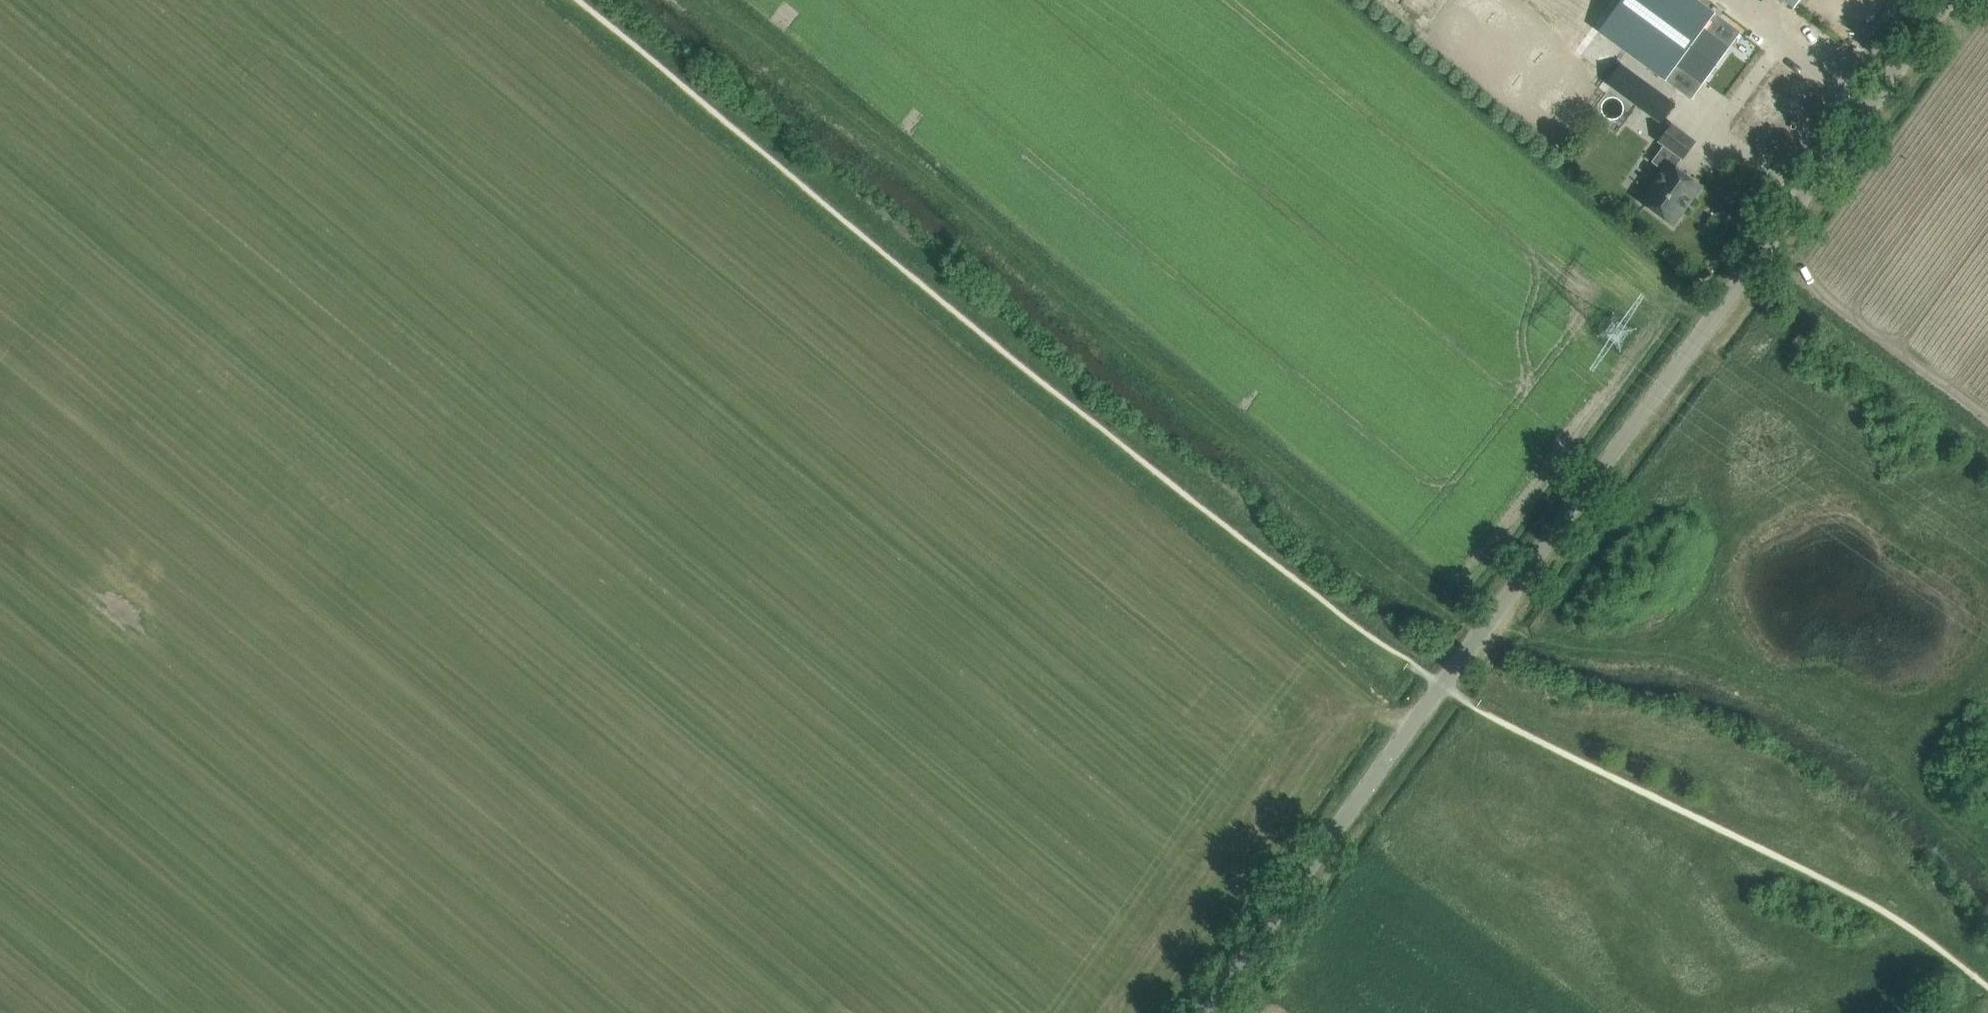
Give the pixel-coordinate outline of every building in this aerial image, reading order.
[(1599,29),(1666,78),(1677,63),(1702,81),(1729,45),(1703,27),(1714,12),(1699,0),(1621,0),(1599,29)] [(1770,103),(1764,111),(1778,122),(1784,114),(1770,103)] [(1673,225),(1701,186),(1674,166),(1681,157),(1683,158),(1695,141),(1672,125),(1660,141),(1664,144),(1652,161),(1662,169),(1640,200),(1673,225)]
